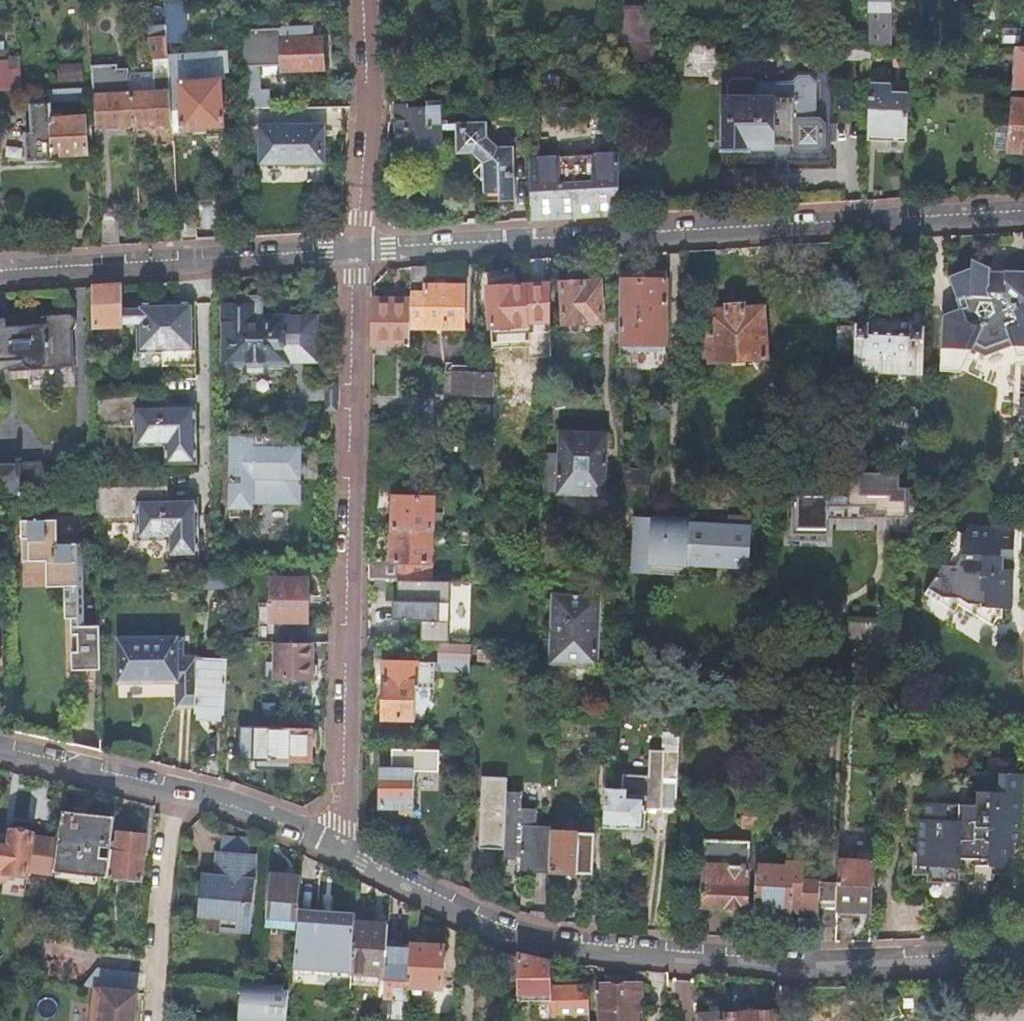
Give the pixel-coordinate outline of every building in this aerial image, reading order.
[(866,44),(869,44),(887,45),(888,0),(866,0),(866,44)] [(175,1),(163,2),(165,26),(166,44),(177,44),(175,1)] [(651,7),(620,7),(619,39),(651,39),(651,7)] [(130,84),(131,94),(133,113),(134,126),(171,124),(170,109),(169,84),(166,44),(165,26),(154,27),(154,37),(148,37),(149,60),(152,60),(154,88),(149,88),(149,83),(130,84)] [(320,38),(279,39),(281,70),(321,68),(320,38)] [(651,39),(619,39),(619,46),(619,57),(650,57),(651,39)] [(866,44),(843,44),(843,57),(869,58),(869,44),(866,44)] [(1013,45),(1010,87),(1023,87),(1023,45),(1013,45)] [(0,58),(0,89),(19,88),(18,57),(0,58)] [(90,71),(91,85),(92,98),(94,128),(134,126),(133,113),(131,94),(118,95),(117,89),(100,89),(99,71),(90,71)] [(171,124),(172,134),(182,134),(182,132),(205,130),(205,128),(222,127),(220,82),(201,82),(200,73),(189,74),(189,83),(180,83),(180,109),(170,109),(171,124)] [(724,81),(724,94),(739,94),(772,94),(772,95),(791,95),(791,144),(796,148),(818,148),(823,143),(823,122),(818,118),(813,118),(813,81),(807,75),(797,75),(791,80),(756,81),(751,75),(730,75),(724,81)] [(868,83),(867,138),(906,139),(908,90),(890,90),(890,84),(868,83)] [(54,87),(49,87),(49,100),(92,98),(91,85),(54,87)] [(477,105),(476,90),(466,90),(466,104),(477,105)] [(267,93),(242,94),(242,108),(267,107),(267,93)] [(724,94),(720,94),(720,150),(748,150),(748,147),(772,147),(772,144),(791,144),(791,95),(772,95),(772,94),(739,94),(724,94)] [(1005,149),(1023,150),(1023,99),(1009,97),(1005,149)] [(438,122),(437,103),(437,100),(426,100),(426,106),(408,106),(408,104),(392,104),(394,144),(408,143),(408,152),(430,151),(429,142),(439,142),(438,130),(438,122)] [(51,104),(24,105),(26,161),(72,159),(72,154),(87,153),(84,117),(51,118),(51,104)] [(267,107),(242,108),(243,126),(261,125),(310,123),(309,107),(267,107)] [(438,122),(438,130),(454,129),(455,157),(469,155),(479,164),(468,172),(478,180),(482,176),(483,200),(516,199),(514,149),(498,150),(481,136),(480,119),(453,120),(453,122),(438,122)] [(310,123),(261,125),(262,162),(310,161),(310,123)] [(618,151),(529,156),(531,218),(618,213),(618,176),(618,151)] [(634,176),(618,176),(618,213),(634,212),(634,176)] [(190,214),(177,215),(179,241),(196,240),(195,219),(190,214)] [(117,215),(100,216),(102,246),(119,245),(117,215)] [(550,257),(523,259),(523,284),(488,287),(491,347),(530,344),(528,320),(551,318),(550,257)] [(411,265),(410,297),(410,325),(462,327),(463,284),(426,284),(426,264),(411,265)] [(936,400),(958,389),(975,391),(981,365),(998,368),(1022,348),(1023,349),(1023,267),(989,275),(945,282),(948,312),(940,338),(936,400)] [(620,273),(620,345),(667,346),(668,318),(664,317),(664,304),(668,304),(668,273),(620,273)] [(562,284),(564,336),(582,335),(581,320),(601,320),(599,281),(562,284)] [(122,284),(91,286),(91,300),(92,321),(92,328),(123,326),(123,306),(122,286),(122,284)] [(410,325),(410,297),(375,296),(373,343),(409,344),(410,325)] [(221,321),(220,339),(225,339),(224,363),(244,364),(244,371),(266,371),(267,363),(286,363),(286,360),(315,360),(315,317),(286,317),(286,314),(257,314),(257,302),(244,302),(244,298),(224,298),(225,321),(221,321)] [(139,305),(123,306),(123,326),(139,326),(139,352),(164,352),(164,367),(196,366),(196,303),(139,303),(139,305)] [(708,341),(703,341),(704,357),(709,357),(709,361),(765,357),(762,306),(743,307),(742,304),(725,305),(725,308),(706,309),(708,341)] [(855,315),(853,371),(923,373),(925,317),(855,315)] [(0,327),(0,360),(8,359),(8,371),(73,370),(72,334),(73,333),(74,333),(74,332),(75,331),(76,330),(76,328),(77,327),(77,326),(76,325),(76,324),(76,323),(75,322),(74,321),(74,320),(73,319),(72,319),(72,318),(71,318),(70,317),(69,317),(68,316),(67,316),(6,318),(6,327),(0,327)] [(444,393),(477,394),(478,366),(453,365),(453,371),(445,371),(444,393)] [(478,366),(477,394),(492,394),(493,373),(491,373),(491,367),(478,366)] [(93,392),(94,426),(136,426),(137,445),(167,445),(167,464),(197,464),(197,405),(164,405),(164,392),(93,392)] [(410,395),(409,414),(433,415),(434,396),(410,395)] [(559,470),(558,489),(558,491),(605,492),(607,430),(560,428),(560,451),(547,451),(546,470),(559,470)] [(264,435),(230,435),(229,517),(252,517),(252,502),(300,501),(300,445),(291,445),(264,435)] [(45,489),(43,455),(0,457),(0,491),(45,489)] [(545,488),(558,489),(559,470),(546,470),(545,488)] [(901,475),(815,471),(814,489),(789,487),(788,505),(862,507),(863,500),(884,501),(884,506),(898,507),(898,520),(916,520),(917,492),(908,491),(908,490),(900,490),(901,475)] [(165,485),(95,486),(95,516),(95,520),(137,520),(137,539),(167,539),(167,558),(197,558),(197,499),(165,499),(165,485)] [(391,527),(431,528),(432,494),(392,493),(391,527)] [(70,672),(99,671),(98,626),(82,626),(80,539),(54,540),(54,520),(18,521),(19,562),(43,561),(44,588),(62,587),(62,611),(68,611),(68,619),(69,636),(75,636),(76,653),(69,653),(70,672)] [(949,546),(950,547),(970,547),(988,548),(988,541),(988,523),(963,523),(958,529),(952,526),(942,542),(949,546)] [(996,551),(999,552),(1009,552),(1009,524),(988,523),(988,541),(996,541),(996,548),(996,551)] [(652,527),(634,526),(630,577),(648,578),(648,581),(682,583),(683,572),(708,573),(708,569),(747,571),(749,535),(686,531),(686,527),(652,524),(652,527)] [(369,558),(368,576),(389,577),(408,577),(408,559),(430,559),(431,541),(471,541),(472,529),(431,528),(391,527),(390,558),(369,558)] [(953,549),(950,547),(949,546),(942,558),(948,559),(953,549)] [(970,547),(950,547),(953,549),(948,559),(942,558),(940,558),(922,587),(951,605),(954,600),(968,609),(970,547)] [(988,548),(970,547),(968,609),(988,620),(991,616),(997,616),(998,606),(1002,607),(1003,567),(999,566),(999,552),(996,551),(988,551),(988,548)] [(280,569),(270,569),(271,623),(306,623),(306,580),(281,580),(280,569)] [(420,609),(421,577),(408,577),(389,577),(388,609),(420,609)] [(599,594),(553,592),(551,638),(542,637),(542,651),(550,652),(550,662),(596,664),(599,594)] [(884,637),(885,623),(849,621),(849,636),(884,637)] [(177,706),(195,706),(197,655),(181,655),(181,637),(176,637),(176,636),(116,638),(117,683),(176,681),(177,706)] [(277,642),(275,642),(274,677),(310,678),(315,674),(315,666),(310,664),(311,643),(277,642)] [(439,656),(471,658),(471,643),(440,642),(439,656)] [(195,706),(195,711),(224,712),(227,655),(197,654),(197,655),(195,706)] [(383,679),(382,716),(414,717),(415,685),(433,686),(434,659),(383,657),(383,679)] [(252,737),(252,747),(257,751),(257,756),(269,757),(269,759),(275,759),(274,767),(289,767),(290,759),(310,760),(310,729),(270,727),(270,733),(256,733),(252,737)] [(605,788),(603,824),(644,826),(645,806),(675,807),(678,750),(651,749),(649,775),(624,774),(623,789),(605,788)] [(435,763),(465,763),(466,750),(435,750),(435,763)] [(381,767),(380,806),(412,806),(413,767),(381,767)] [(962,801),(960,879),(991,880),(991,874),(1007,874),(1007,854),(1005,854),(1005,840),(1019,840),(1020,814),(1022,771),(977,770),(977,802),(962,801)] [(505,792),(506,775),(481,774),(478,843),(503,844),(505,792)] [(503,844),(503,854),(517,855),(516,869),(549,870),(551,828),(551,825),(535,825),(535,807),(520,807),(520,792),(505,792),(503,844)] [(957,883),(957,879),(960,879),(962,801),(959,801),(959,794),(938,793),(938,800),(926,800),(925,817),(918,817),(917,850),(911,850),(910,874),(924,874),(924,882),(957,883)] [(743,824),(757,825),(758,804),(744,803),(743,824)] [(58,838),(53,871),(96,875),(107,876),(111,840),(113,816),(62,810),(59,832),(58,838)] [(551,828),(549,870),(592,872),(594,831),(551,828)] [(0,844),(0,878),(2,879),(6,879),(7,873),(26,876),(27,871),(53,875),(53,871),(58,838),(32,834),(33,832),(9,829),(7,845),(0,844)] [(115,841),(111,840),(107,876),(141,880),(146,834),(116,831),(115,841)] [(704,838),(701,903),(727,904),(727,908),(730,911),(736,911),(739,908),(739,905),(745,906),(748,840),(704,838)] [(254,878),(256,852),(219,849),(216,875),(200,873),(196,912),(220,914),(219,927),(251,929),(255,878),(254,878)] [(756,864),(754,906),(803,908),(804,879),(805,859),(787,858),(786,865),(756,864)] [(837,881),(836,909),(871,910),(873,860),(838,858),(837,881)] [(96,875),(53,871),(53,875),(52,877),(95,881),(96,875)] [(26,876),(7,873),(6,879),(2,879),(1,893),(23,896),(26,876)] [(269,875),(265,918),(293,920),(295,886),(296,877),(286,876),(269,875)] [(803,908),(802,924),(818,925),(820,880),(804,879),(803,908)] [(820,880),(818,925),(835,926),(836,909),(837,881),(820,880)] [(297,910),(292,968),(351,972),(354,922),(355,913),(297,910)] [(354,922),(351,972),(384,974),(386,944),(387,924),(368,923),(354,922)] [(386,944),(384,974),(384,976),(383,997),(406,998),(406,985),(408,945),(386,944)] [(408,945),(406,985),(440,987),(442,947),(408,945)] [(515,956),(516,1000),(534,999),(534,1020),(588,1020),(587,984),(549,984),(549,962),(538,960),(515,956)] [(292,968),(292,974),(351,978),(351,974),(351,972),(292,968)] [(129,981),(129,973),(96,970),(95,978),(129,981)] [(596,984),(597,1020),(634,1020),(635,1009),(638,1009),(638,984),(622,984),(622,978),(605,978),(605,984),(596,984)] [(262,1020),(284,1020),(287,993),(281,992),(281,987),(267,986),(266,991),(264,991),(262,1020)] [(90,1020),(132,1020),(135,994),(93,988),(90,1020)] [(724,1020),(776,1020),(775,1010),(723,1014),(724,1020)]
